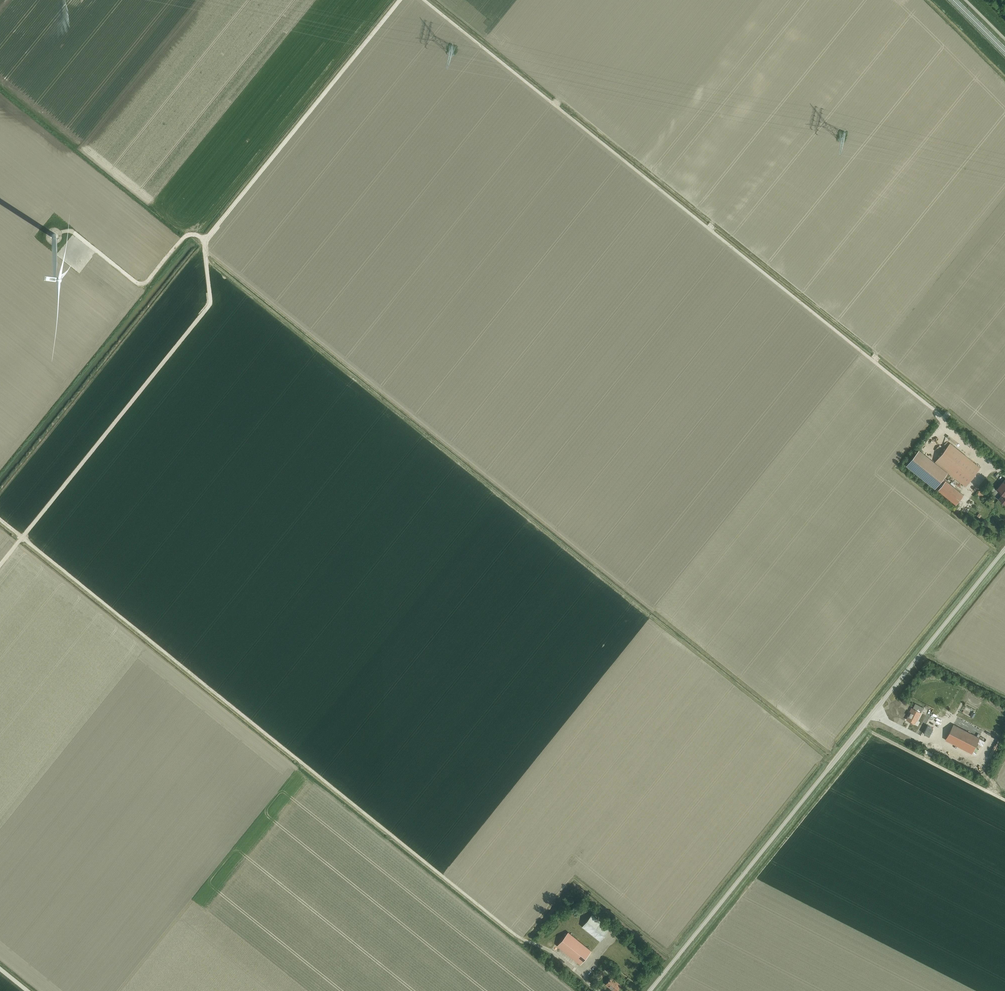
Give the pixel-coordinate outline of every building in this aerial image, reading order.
[(965,486),(980,468),(950,443),(935,462),(937,463),(948,472),(965,486)] [(919,451),(908,465),(935,487),(948,472),(937,463),(936,464),(919,451)] [(956,505),(963,495),(943,479),(941,482),(944,483),(938,490),(956,505)] [(997,490),(1002,495),(999,499),(1004,504),(1004,479),(997,490)] [(917,721),(921,713),(911,708),(909,712),(910,712),(906,720),(914,724),(916,720),(917,721)] [(946,740),(971,753),(984,730),(958,716),(946,740)] [(599,940),(609,928),(592,915),(583,927),(599,940)] [(580,964),(591,951),(568,932),(558,946),(580,964)] [(621,985),(611,977),(606,984),(614,990),(616,990),(621,985)]
